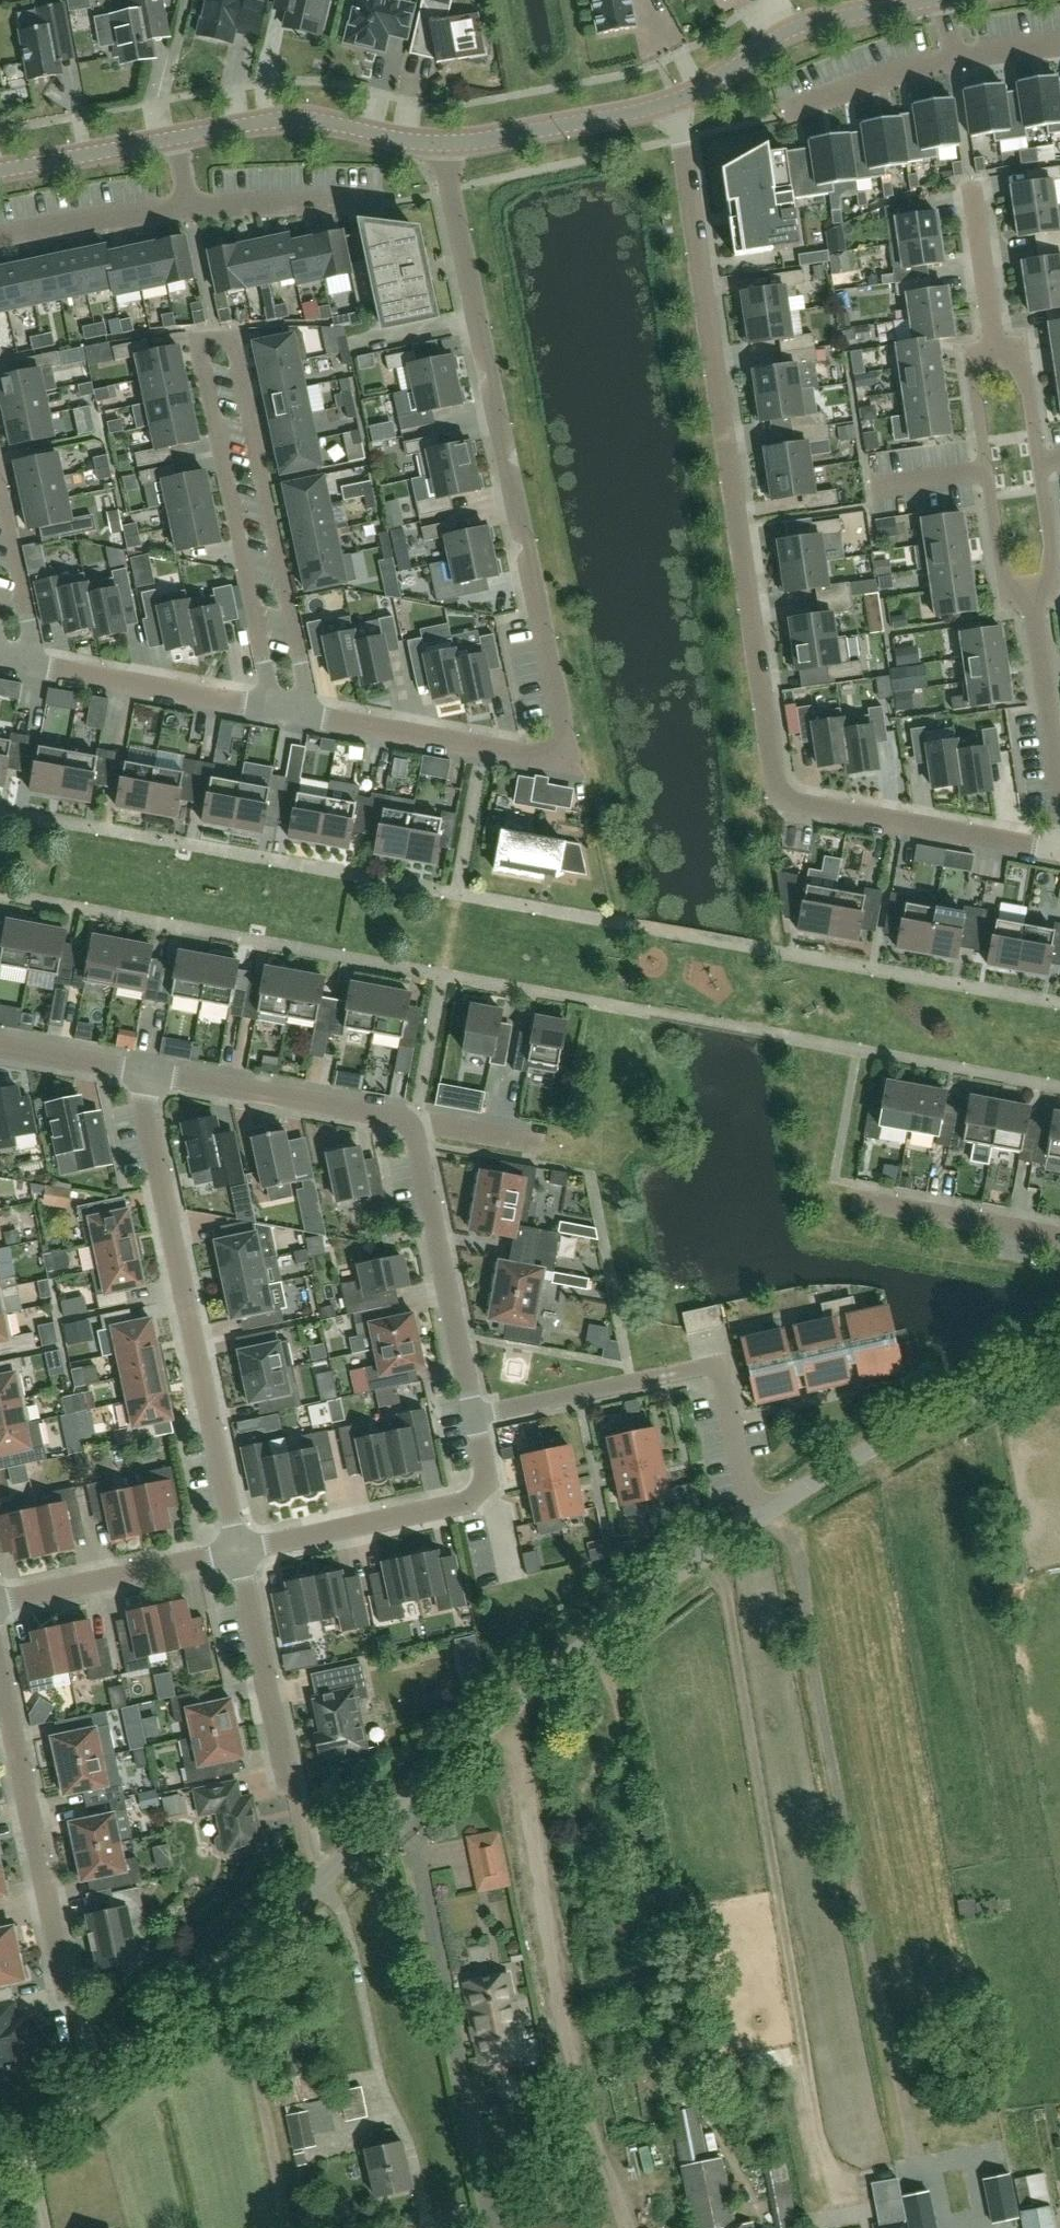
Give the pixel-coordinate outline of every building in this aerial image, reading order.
[(123,64),(154,58),(151,40),(168,36),(161,0),(131,0),(133,13),(114,16),(119,43),(114,44),(116,58),(122,57),(123,64)] [(199,36),(231,43),(235,27),(242,29),(241,32),(260,37),(268,0),(208,0),(199,36)] [(285,28),(321,36),(329,0),(278,0),(275,9),(289,13),(285,28)] [(347,41),(383,50),(387,33),(405,37),(412,7),(381,0),(357,0),(347,41)] [(410,54),(436,60),(437,64),(486,55),(479,14),(448,19),(452,0),(422,0),(410,54)] [(635,27),(630,0),(592,0),(598,34),(598,35),(636,28),(635,27)] [(21,32),(30,81),(61,75),(59,62),(73,60),(63,5),(38,10),(41,28),(21,32)] [(1054,135),(1059,134),(1059,85),(1057,85),(1056,77),(1044,78),(1054,135)] [(1054,135),(1044,78),(1017,82),(1019,91),(1027,139),(1027,138),(1026,130),(1046,127),(1048,135),(1054,135)] [(1003,84),(991,86),(1000,142),(1027,139),(1019,91),(1004,93),(1003,84)] [(994,143),(1000,142),(991,86),(964,90),(971,138),(993,135),(994,143)] [(952,99),(926,103),(934,159),(938,158),(937,150),(959,147),(952,99)] [(898,116),(899,118),(906,166),(908,166),(907,163),(934,159),(926,103),(913,105),(915,113),(898,116)] [(886,169),(906,166),(899,118),(873,122),(881,178),(887,177),(886,169)] [(863,133),(849,135),(855,182),(881,178),(873,122),(862,124),(863,133)] [(849,135),(823,138),(830,194),(832,211),(842,209),(840,198),(856,195),(855,182),(849,135)] [(786,152),(793,200),(830,194),(823,138),(810,140),(811,148),(786,152)] [(800,248),(793,200),(786,152),(769,154),(768,146),(722,172),(734,257),(800,248)] [(1040,162),(1038,148),(1029,150),(1031,163),(1040,162)] [(1031,163),(1029,150),(1020,151),(1022,165),(1031,163)] [(984,157),(974,159),(976,172),(986,171),(984,157)] [(963,175),(961,162),(952,163),(954,177),(963,175)] [(1013,186),(1017,212),(1059,206),(1059,167),(1034,171),(1036,183),(1028,184),(1013,186)] [(910,189),(920,188),(918,174),(908,175),(910,189)] [(893,197),(891,183),(882,184),(884,198),(893,197)] [(867,206),(866,192),(856,193),(858,207),(867,206)] [(912,203),(885,207),(887,220),(891,245),(941,238),(937,212),(920,215),(914,215),(912,203)] [(1017,212),(1020,237),(1035,235),(1043,234),(1045,245),(1045,247),(1059,244),(1059,206),(1017,212)] [(842,224),(841,210),(832,211),(833,225),(842,224)] [(349,265),(351,273),(359,309),(379,305),(384,329),(435,318),(417,231),(362,225),(369,260),(349,265)] [(351,273),(349,265),(342,233),(315,238),(324,279),(351,273)] [(298,285),(288,236),(262,242),(270,283),(296,277),(297,285),(298,285)] [(324,279),(315,238),(291,244),(289,236),(288,236),(298,285),(324,279)] [(185,238),(158,244),(167,285),(193,279),(185,238)] [(941,238),(891,245),(896,283),(923,279),(922,267),(944,263),(941,238)] [(270,283),(262,242),(236,247),(244,288),(270,283)] [(141,290),(167,285),(158,244),(132,249),(141,290)] [(1024,262),(1027,288),(1059,283),(1059,244),(1045,247),(1047,259),(1039,260),(1024,262)] [(113,296),(115,296),(104,247),(78,253),(87,294),(112,289),(113,296)] [(115,296),(141,290),(132,249),(107,255),(106,247),(104,247),(115,296)] [(244,288),(236,247),(209,253),(217,294),(244,288)] [(61,299),(87,294),(78,253),(52,258),(61,299)] [(35,305),(61,299),(52,258),(26,264),(35,305)] [(9,310),(35,305),(26,264),(0,269),(9,310)] [(9,310),(0,269),(0,312),(9,310)] [(738,295),(740,308),(744,307),(746,319),(788,313),(786,298),(797,297),(795,287),(806,285),(804,271),(775,275),(777,288),(742,293),(742,295),(738,295)] [(896,283),(898,296),(908,295),(912,319),(951,313),(948,288),(925,291),(923,279),(896,283)] [(1027,288),(1031,313),(1054,310),(1056,323),(1059,322),(1059,283),(1027,288)] [(109,301),(111,320),(125,318),(123,299),(109,301)] [(202,302),(191,304),(193,312),(203,310),(202,302)] [(286,305),(275,308),(278,320),(285,319),(289,318),(286,305)] [(330,306),(319,308),(321,321),(332,318),(333,318),(332,318),(330,306)] [(264,310),(267,322),(278,320),(275,308),(264,310)] [(229,310),(218,312),(220,324),(232,322),(229,310)] [(204,311),(193,313),(195,325),(206,323),(204,311)] [(360,312),(349,315),(351,327),(362,325),(360,312)] [(792,338),(788,313),(746,319),(747,331),(743,331),(745,344),(749,343),(749,345),(785,340),(786,351),(816,347),(814,335),(792,338)] [(915,341),(915,343),(938,340),(955,338),(951,313),(912,319),(915,341)] [(173,314),(162,316),(164,329),(175,327),(173,314)] [(848,314),(839,315),(841,328),(850,327),(848,314)] [(132,319),(120,321),(123,334),(134,332),(132,319)] [(1056,323),(1050,324),(1054,348),(1059,347),(1059,322),(1056,323)] [(105,324),(94,326),(96,339),(108,336),(105,324)] [(94,326),(83,328),(85,341),(96,339),(94,326)] [(53,334),(42,336),(44,349),(55,347),(53,334)] [(293,335),(254,343),(259,370),(299,362),(293,335)] [(31,338),(33,351),(44,349),(42,336),(31,338)] [(347,338),(338,339),(340,352),(349,351),(347,338)] [(901,368),(941,363),(938,340),(915,343),(915,341),(898,343),(901,368)] [(142,380),(184,371),(179,347),(144,355),(141,342),(113,348),(116,361),(137,357),(142,380)] [(755,385),(757,397),(799,391),(796,366),(818,363),(816,347),(786,351),(789,366),(753,371),(753,373),(749,373),(751,386),(755,385)] [(352,364),(349,351),(340,352),(343,366),(352,364)] [(416,364),(414,352),(386,357),(388,371),(409,367),(414,390),(456,381),(454,371),(458,370),(456,357),(451,358),(451,357),(416,364)] [(2,402),(44,393),(39,371),(60,366),(57,353),(30,359),(32,371),(0,378),(0,392),(2,402)] [(299,362),(259,370),(265,396),(305,388),(299,362)] [(904,392),(944,386),(941,363),(901,368),(904,392)] [(184,371),(142,380),(147,403),(189,394),(184,371)] [(340,381),(342,393),(351,391),(349,379),(340,381)] [(456,381),(414,390),(419,413),(398,418),(401,431),(429,425),(426,413),(461,405),(461,404),(465,403),(463,390),(458,391),(456,381)] [(94,395),(92,383),(78,386),(80,398),(94,395)] [(948,410),(944,386),(904,392),(908,415),(948,410)] [(108,388),(94,391),(96,402),(110,399),(108,388)] [(305,388),(265,396),(270,422),(310,414),(305,388)] [(354,405),(351,391),(342,393),(345,407),(354,405)] [(760,421),(761,423),(796,418),(798,429),(827,425),(825,413),(803,416),(799,391),(757,397),(758,409),(754,409),(756,422),(760,421)] [(2,402),(7,424),(49,415),(44,393),(2,402)] [(189,394),(147,403),(151,427),(193,418),(189,394)] [(354,405),(345,407),(348,419),(357,417),(354,405)] [(93,418),(90,406),(75,409),(78,421),(93,418)] [(908,415),(912,441),(951,435),(948,410),(908,415)] [(310,414),(270,422),(276,448),(315,440),(310,414)] [(49,415),(7,424),(12,446),(54,437),(49,415)] [(193,418),(151,427),(156,450),(135,454),(138,468),(166,462),(163,449),(199,442),(193,418)] [(121,420),(107,423),(109,435),(124,432),(121,420)] [(765,451),(760,451),(762,464),(767,463),(768,475),(811,469),(809,457),(831,453),(829,440),(827,425),(798,429),(800,444),(774,448),(765,449),(765,451)] [(360,430),(351,432),(353,445),(362,443),(360,430)] [(422,478),(474,467),(472,457),(476,456),(474,443),(469,444),(469,443),(440,449),(437,436),(404,443),(406,457),(417,455),(422,478)] [(315,440),(276,448),(282,475),(321,467),(315,440)] [(57,454),(15,463),(20,486),(62,477),(57,454)] [(112,478),(107,455),(93,459),(98,481),(112,478)] [(163,506),(210,496),(205,472),(170,479),(167,467),(139,473),(142,486),(163,482),(168,504),(163,505),(163,506)] [(474,467),(422,478),(422,479),(433,477),(437,499),(417,504),(419,517),(447,511),(445,498),(479,491),(479,490),(483,489),(481,476),(476,477),(474,467)] [(770,486),(766,487),(768,500),(772,499),(772,501),(807,496),(809,508),(839,504),(837,490),(815,494),(811,469),(768,475),(770,486)] [(62,477),(20,486),(25,508),(67,499),(62,477)] [(284,486),(290,513),(329,504),(323,477),(284,486)] [(371,481),(341,487),(344,501),(364,497),(366,509),(376,507),(371,481)] [(210,496),(163,506),(168,529),(215,519),(210,496)] [(67,499),(25,508),(30,531),(64,523),(67,536),(95,530),(92,517),(71,521),(67,499)] [(290,513),(295,539),(334,530),(329,504),(290,513)] [(923,519),(926,545),(966,540),(963,514),(923,519)] [(215,519),(168,529),(168,530),(173,529),(178,552),(220,543),(215,519)] [(780,556),(782,568),(824,562),(821,537),(843,533),(841,520),(811,524),(813,537),(778,542),(778,543),(774,544),(776,557),(780,556)] [(451,561),(492,552),(490,542),(494,541),(492,529),(487,530),(487,528),(452,536),(449,523),(422,529),(424,542),(446,538),(451,561)] [(137,524),(123,527),(128,549),(142,547),(137,524)] [(402,529),(389,532),(392,545),(405,543),(402,529)] [(295,539),(300,565),(340,556),(334,530),(295,539)] [(388,533),(379,535),(384,560),(393,558),(388,533)] [(966,540),(926,545),(916,547),(919,570),(930,569),(970,563),(966,540)] [(492,552),(451,561),(456,584),(435,589),(437,602),(465,597),(462,584),(497,577),(497,575),(501,574),(499,562),(494,562),(492,552)] [(340,556),(300,565),(306,591),(346,583),(357,581),(351,554),(340,556)] [(402,599),(393,558),(384,560),(379,561),(386,597),(402,599)] [(783,579),(779,580),(781,593),(785,592),(785,593),(821,588),(823,600),(852,596),(850,583),(828,586),(824,562),(782,568),(783,579)] [(973,586),(970,563),(930,569),(933,592),(973,586)] [(886,567),(890,588),(902,586),(898,565),(886,567)] [(86,630),(94,628),(97,639),(125,633),(118,598),(132,595),(126,569),(112,572),(113,579),(86,584),(84,574),(74,576),(86,630)] [(67,634),(86,630),(74,576),(57,580),(55,573),(36,578),(46,624),(65,620),(67,634)] [(237,612),(232,586),(213,590),(214,596),(188,601),(185,591),(199,657),(226,651),(219,616),(237,612)] [(933,592),(937,618),(977,612),(973,586),(933,592)] [(199,657),(185,591),(157,597),(156,590),(141,594),(147,619),(161,616),(168,651),(195,646),(198,657),(199,657)] [(888,627),(886,595),(877,595),(879,628),(888,627)] [(791,634),(793,645),(836,639),(836,638),(832,614),(854,611),(852,596),(823,600),(825,615),(789,620),(790,621),(785,622),(787,635),(791,634)] [(364,687),(392,681),(384,646),(399,643),(393,617),(379,620),(382,637),(355,643),(353,632),(352,632),(364,687)] [(363,687),(364,687),(352,632),(325,638),(321,621),(307,624),(312,650),(326,647),(334,682),(361,676),(363,687)] [(962,659),(1004,653),(1000,628),(958,634),(962,659)] [(499,661),(494,635),(479,638),(481,644),(454,650),(452,639),(451,639),(465,705),(492,699),(485,664),(499,661)] [(797,670),(797,671),(832,666),(834,679),(863,675),(861,661),(849,663),(846,637),(836,638),(836,639),(793,645),(795,657),(790,658),(792,670),(797,670)] [(464,705),(465,705),(451,639),(424,645),(422,639),(408,642),(413,668),(427,665),(435,700),(462,694),(464,705)] [(962,684),(1008,677),(1004,653),(962,659),(965,681),(962,681),(962,684)] [(902,690),(922,686),(919,673),(900,676),(902,690)] [(951,698),(953,711),(1011,703),(1008,677),(962,684),(964,696),(951,698)] [(848,764),(842,720),(840,709),(813,713),(812,706),(796,709),(800,735),(814,732),(820,768),(847,764),(848,764)] [(869,716),(842,720),(848,764),(847,764),(848,775),(877,771),(872,735),(886,733),(883,707),(868,709),(869,716)] [(925,728),(910,730),(913,755),(914,755),(928,753),(930,763),(933,789),(960,785),(961,785),(957,752),(958,752),(956,741),(927,745),(925,733),(925,728)] [(961,785),(960,785),(962,796),(991,792),(987,765),(986,755),(1000,753),(996,729),(982,731),(984,748),(958,752),(957,752),(961,785)] [(4,787),(7,769),(21,772),(27,737),(12,734),(10,742),(0,740),(0,786),(4,787)] [(27,737),(21,772),(34,774),(31,792),(60,797),(69,752),(41,747),(42,740),(27,737)] [(322,738),(321,749),(334,751),(336,741),(336,740),(322,738)] [(69,752),(60,797),(90,803),(93,785),(107,787),(113,753),(98,750),(97,757),(69,752)] [(113,753),(107,787),(120,790),(117,808),(146,813),(155,768),(127,763),(129,755),(113,753)] [(155,768),(146,813),(176,818),(179,800),(193,803),(200,763),(185,760),(183,773),(155,768)] [(200,763),(193,803),(206,805),(203,823),(232,829),(241,783),(213,778),(216,765),(200,763)] [(241,783),(232,829),(262,834),(265,816),(279,819),(285,784),(286,778),(272,776),(269,789),(241,783)] [(530,803),(558,808),(561,787),(548,785),(549,779),(535,776),(530,803)] [(327,799),(319,844),(348,849),(351,832),(365,834),(372,794),(371,799),(358,797),(359,787),(330,781),(327,799)] [(285,784),(279,819),(292,821),(289,839),(319,844),(327,799),(299,794),(300,787),(285,784)] [(372,794),(365,834),(378,837),(375,854),(405,860),(413,815),(384,810),(386,797),(372,794)] [(413,815),(405,860),(434,865),(437,847),(451,850),(457,815),(442,812),(440,820),(413,815)] [(505,832),(503,832),(496,872),(526,877),(533,839),(505,833),(505,832)] [(533,839),(526,877),(542,880),(542,876),(558,879),(559,871),(587,876),(581,846),(562,842),(562,844),(533,839)] [(924,863),(982,868),(984,850),(925,845),(924,863)] [(786,910),(802,913),(798,931),(827,936),(836,891),(808,886),(809,879),(780,874),(786,910)] [(827,936),(857,942),(860,924),(876,927),(883,892),(865,889),(864,896),(836,891),(827,936)] [(885,928),(901,931),(898,949),(927,954),(935,909),(907,904),(908,897),(891,894),(885,928)] [(927,954),(956,960),(959,942),(975,945),(982,910),(964,907),(963,915),(935,909),(927,954)] [(999,913),(982,910),(975,945),(991,948),(988,965),(1017,971),(1026,926),(998,921),(999,913)] [(29,971),(37,926),(38,920),(11,916),(10,921),(7,921),(5,932),(3,946),(0,946),(0,966),(29,971)] [(1059,960),(1059,924),(1055,923),(1054,931),(1026,926),(1017,971),(1047,976),(1050,958),(1059,960)] [(55,984),(70,986),(75,959),(76,952),(63,950),(66,931),(37,926),(29,971),(56,976),(55,984)] [(75,959),(70,986),(84,989),(86,981),(115,987),(123,942),(93,936),(89,962),(75,959)] [(142,999),(156,1002),(161,975),(163,967),(149,965),(152,947),(123,942),(115,987),(144,992),(142,999)] [(161,975),(156,1002),(171,1004),(172,997),(201,1002),(209,957),(179,952),(175,977),(161,975)] [(209,957),(201,1002),(230,1007),(228,1015),(243,1017),(249,983),(235,980),(237,970),(238,962),(236,962),(237,957),(210,952),(209,957)] [(262,985),(249,983),(243,1017),(258,1020),(259,1012),(287,1017),(295,972),(266,967),(262,985)] [(315,1030),(329,1033),(335,999),(321,996),(324,977),(295,972),(287,1017),(316,1023),(315,1030)] [(344,1028),(373,1033),(381,987),(352,982),(349,1001),(335,999),(329,1033),(343,1035),(344,1028)] [(411,993),(381,987),(373,1033),(401,1038),(400,1045),(415,1048),(421,1014),(407,1012),(411,993)] [(502,1009),(472,1004),(464,1049),(492,1054),(491,1061),(505,1064),(512,1029),(499,1027),(502,1009)] [(536,1015),(533,1033),(520,1031),(514,1068),(528,1071),(529,1066),(558,1071),(567,1021),(536,1015)] [(366,1089),(369,1073),(345,1069),(343,1086),(366,1089)] [(864,1137),(879,1140),(881,1127),(907,1132),(915,1087),(887,1082),(884,1100),(871,1097),(864,1137)] [(18,1087),(0,1091),(0,1147),(14,1144),(12,1136),(36,1131),(29,1096),(20,1098),(18,1087)] [(440,1087),(437,1105),(482,1114),(485,1095),(440,1087)] [(954,1120),(941,1118),(946,1092),(915,1087),(907,1132),(937,1137),(935,1145),(949,1147),(954,1120)] [(954,1120),(949,1147),(963,1150),(964,1142),(973,1144),(969,1161),(988,1165),(991,1147),(999,1102),(971,1097),(968,1115),(955,1113),(954,1120)] [(48,1105),(58,1154),(77,1150),(81,1170),(109,1164),(99,1111),(83,1115),(79,1098),(48,1105)] [(1030,1108),(999,1102),(991,1147),(1020,1153),(1019,1160),(1033,1163),(1037,1136),(1038,1136),(1039,1128),(1026,1126),(1030,1108)] [(1055,1113),(1050,1138),(1038,1136),(1037,1136),(1033,1163),(1046,1165),(1048,1158),(1059,1160),(1059,1114),(1055,1113)] [(215,1118),(184,1125),(193,1172),(196,1184),(214,1180),(216,1188),(243,1182),(237,1155),(233,1134),(218,1137),(215,1118)] [(263,1189),(314,1179),(307,1145),(288,1149),(284,1127),(267,1131),(268,1135),(252,1138),(263,1189)] [(373,1211),(388,1208),(381,1178),(366,1181),(359,1149),(356,1149),(355,1146),(342,1149),(342,1152),(328,1155),(338,1202),(369,1195),(373,1211)] [(553,1273),(557,1254),(560,1234),(527,1228),(537,1168),(501,1162),(499,1175),(481,1171),(470,1230),(514,1238),(509,1263),(500,1261),(489,1320),(507,1323),(504,1341),(540,1347),(544,1328),(534,1327),(544,1271),(553,1273)] [(569,1174),(552,1171),(550,1184),(566,1187),(569,1174)] [(69,1209),(72,1190),(47,1186),(43,1205),(69,1209)] [(107,1201),(78,1207),(81,1221),(85,1221),(90,1245),(134,1236),(128,1210),(110,1214),(107,1201)] [(230,1238),(215,1241),(221,1268),(262,1259),(256,1233),(254,1224),(244,1222),(228,1225),(230,1238)] [(597,1240),(595,1229),(560,1223),(558,1233),(597,1240)] [(90,1245),(95,1270),(143,1259),(142,1259),(139,1244),(135,1244),(134,1236),(90,1245)] [(306,1249),(294,1252),(296,1265),(309,1262),(306,1249)] [(54,1253),(43,1255),(47,1272),(58,1270),(54,1253)] [(262,1259),(221,1268),(226,1294),(282,1282),(283,1282),(277,1256),(262,1259)] [(348,1315),(381,1308),(378,1293),(408,1286),(402,1257),(360,1266),(363,1280),(341,1285),(348,1315)] [(143,1260),(143,1259),(95,1270),(91,1270),(99,1309),(129,1303),(126,1289),(144,1286),(139,1261),(143,1260)] [(554,1273),(552,1284),(587,1290),(589,1279),(554,1273)] [(2,1288),(17,1285),(15,1277),(0,1280),(0,1279),(0,1289),(2,1288)] [(49,1279),(37,1281),(41,1299),(52,1297),(49,1279)] [(267,1285),(226,1294),(232,1320),(240,1318),(247,1317),(250,1330),(284,1322),(281,1309),(287,1307),(282,1282),(267,1285)] [(7,1313),(4,1298),(19,1295),(17,1286),(2,1289),(2,1288),(0,1289),(0,1315),(7,1313)] [(687,1335),(721,1327),(717,1306),(682,1313),(687,1335)] [(381,1308),(348,1315),(354,1314),(359,1337),(371,1335),(375,1350),(419,1340),(414,1313),(388,1319),(386,1307),(381,1308)] [(103,1329),(97,1330),(102,1356),(113,1354),(156,1345),(151,1319),(133,1323),(130,1310),(101,1316),(103,1329)] [(903,1372),(893,1331),(889,1311),(858,1318),(856,1312),(824,1319),(826,1325),(795,1332),(796,1339),(786,1341),(784,1335),(743,1344),(756,1405),(781,1400),(779,1393),(807,1387),(809,1393),(833,1388),(831,1381),(877,1371),(878,1377),(903,1372)] [(0,1315),(0,1356),(37,1348),(34,1333),(12,1337),(7,1313),(0,1315)] [(276,1330),(251,1335),(254,1348),(238,1351),(244,1377),(285,1369),(293,1367),(288,1341),(279,1343),(276,1330)] [(419,1340),(375,1350),(378,1365),(365,1368),(370,1391),(402,1385),(399,1372),(425,1367),(419,1340)] [(156,1345),(113,1354),(113,1355),(118,1354),(123,1377),(165,1369),(162,1352),(158,1353),(156,1345)] [(25,1398),(20,1373),(24,1373),(21,1358),(0,1362),(0,1403),(25,1398)] [(82,1367),(71,1370),(75,1387),(86,1385),(82,1367)] [(293,1367),(285,1369),(244,1377),(249,1404),(265,1400),(268,1413),(302,1406),(299,1393),(293,1367)] [(123,1402),(123,1403),(167,1394),(165,1385),(168,1385),(165,1369),(123,1377),(128,1401),(123,1402)] [(87,1411),(84,1393),(73,1395),(77,1413),(87,1411)] [(167,1394),(123,1403),(128,1428),(124,1428),(128,1443),(157,1437),(154,1423),(172,1419),(167,1394)] [(77,1413),(73,1395),(62,1398),(66,1415),(77,1413)] [(25,1398),(0,1403),(0,1429),(30,1422),(25,1398)] [(319,1404),(321,1425),(353,1422),(351,1400),(319,1404)] [(627,1414),(638,1412),(636,1401),(625,1403),(627,1414)] [(385,1434),(393,1476),(398,1475),(402,1477),(406,1478),(410,1477),(413,1475),(416,1471),(421,1470),(420,1463),(435,1460),(424,1410),(398,1415),(402,1431),(385,1434)] [(95,1433),(72,1438),(68,1417),(46,1421),(56,1472),(83,1467),(81,1455),(98,1452),(95,1433)] [(0,1429),(0,1455),(11,1453),(13,1467),(43,1460),(47,1459),(39,1420),(30,1422),(0,1429)] [(388,1477),(393,1476),(385,1434),(368,1438),(365,1423),(339,1428),(345,1457),(360,1454),(366,1482),(371,1480),(375,1483),(379,1484),(383,1483),(386,1481),(388,1477)] [(631,1434),(639,1467),(662,1462),(655,1429),(631,1434)] [(305,1451),(288,1454),(297,1496),(302,1495),(305,1497),(310,1498),(314,1497),(317,1495),(319,1491),(325,1490),(319,1462),(334,1459),(328,1430),(302,1436),(305,1451)] [(529,1454),(520,1455),(528,1490),(553,1485),(546,1450),(543,1434),(526,1437),(529,1454)] [(608,1439),(615,1472),(639,1467),(631,1434),(608,1439)] [(253,1497),(267,1494),(269,1502),(275,1501),(279,1503),(283,1504),(287,1503),(290,1501),(292,1497),(297,1496),(288,1454),(285,1440),(242,1448),(253,1497)] [(546,1450),(553,1485),(579,1479),(572,1445),(546,1450)] [(662,1462),(639,1467),(646,1501),(649,1517),(666,1514),(662,1497),(669,1496),(668,1488),(662,1462)] [(132,1489),(142,1534),(171,1527),(165,1502),(178,1499),(172,1467),(147,1472),(150,1485),(132,1489)] [(646,1501),(639,1467),(615,1472),(622,1506),(646,1501)] [(586,1514),(579,1479),(553,1485),(561,1519),(586,1514)] [(112,1540),(142,1534),(132,1489),(114,1493),(111,1480),(87,1485),(94,1517),(107,1514),(112,1540)] [(695,1484),(688,1486),(693,1512),(701,1510),(695,1484)] [(531,1504),(525,1505),(530,1526),(537,1524),(540,1536),(563,1531),(561,1519),(553,1485),(528,1490),(531,1504)] [(54,1505),(36,1509),(45,1554),(74,1548),(69,1522),(82,1520),(75,1488),(51,1493),(54,1505)] [(36,1509),(18,1513),(15,1500),(0,1503),(0,1548),(1,1554),(14,1552),(16,1560),(45,1554),(36,1509)] [(632,1541),(621,1543),(623,1554),(634,1551),(632,1541)] [(621,1543),(610,1545),(613,1556),(623,1554),(621,1543)] [(610,1545),(600,1548),(602,1558),(613,1556),(610,1545)] [(600,1548),(589,1550),(591,1561),(602,1558),(600,1548)] [(415,1556),(411,1557),(419,1599),(436,1595),(440,1610),(465,1605),(455,1556),(440,1559),(438,1551),(433,1553),(429,1550),(425,1549),(421,1550),(418,1553),(415,1556)] [(537,1550),(523,1553),(527,1575),(541,1572),(537,1550)] [(419,1599),(411,1557),(406,1558),(402,1556),(398,1555),(394,1556),(391,1558),(388,1562),(383,1563),(389,1591),(374,1594),(380,1623),(405,1617),(402,1602),(419,1599)] [(319,1577),(314,1578),(323,1619),(340,1615),(343,1630),(369,1625),(359,1576),(344,1580),(342,1572),(336,1573),(333,1570),(329,1570),(325,1570),(321,1573),(319,1577)] [(288,1591),(273,1594),(283,1643),(309,1638),(306,1623),(323,1619),(314,1578),(309,1579),(306,1576),(302,1575),(298,1576),(294,1578),(292,1582),(286,1583),(288,1591)] [(186,1600),(157,1606),(166,1651),(184,1647),(187,1660),(211,1655),(203,1617),(190,1619),(186,1600)] [(166,1651),(157,1606),(128,1613),(133,1638),(120,1641),(127,1673),(151,1668),(149,1655),(166,1651)] [(90,1621),(61,1627),(70,1671),(88,1668),(91,1681),(115,1675),(108,1643),(95,1646),(90,1621)] [(20,1644),(31,1693),(55,1688),(52,1675),(70,1671),(61,1627),(31,1633),(33,1642),(20,1644)] [(473,1638),(453,1642),(457,1661),(477,1657),(473,1638)] [(334,1693),(333,1693),(314,1697),(322,1734),(316,1735),(321,1759),(339,1755),(340,1761),(359,1757),(358,1751),(367,1749),(356,1700),(369,1697),(361,1664),(326,1672),(326,1673),(329,1672),(334,1693)] [(193,1737),(237,1728),(231,1699),(212,1703),(206,1704),(203,1691),(171,1697),(176,1722),(189,1719),(193,1737)] [(34,1707),(29,1715),(31,1726),(44,1723),(48,1717),(34,1707)] [(52,1737),(58,1766),(102,1757),(115,1754),(112,1736),(106,1711),(74,1718),(77,1731),(58,1736),(52,1737)] [(237,1728),(193,1737),(180,1740),(189,1783),(221,1776),(218,1763),(244,1757),(237,1728)] [(102,1757),(58,1766),(64,1795),(83,1791),(89,1790),(92,1803),(124,1797),(119,1772),(115,1754),(102,1757)] [(229,1783),(195,1790),(200,1815),(217,1812),(222,1836),(218,1837),(216,1840),(218,1849),(221,1852),(226,1851),(226,1853),(262,1845),(252,1796),(242,1798),(238,1781),(229,1783)] [(180,1794),(162,1798),(166,1817),(184,1813),(180,1794)] [(70,1822),(76,1852),(120,1842),(114,1813),(127,1811),(124,1797),(92,1803),(95,1817),(70,1822)] [(507,1886),(497,1831),(467,1837),(477,1892),(507,1886)] [(120,1842),(76,1852),(82,1881),(107,1875),(110,1889),(142,1882),(137,1857),(124,1860),(120,1842)] [(12,1893),(9,1880),(4,1881),(1,1868),(0,1868),(0,1895),(12,1893)] [(175,1875),(161,1878),(163,1885),(176,1891),(178,1891),(175,1875)] [(117,1910),(88,1916),(99,1967),(116,1964),(128,1975),(144,1958),(134,1949),(130,1927),(147,1924),(139,1887),(113,1893),(117,1910)] [(976,1903),(978,1916),(1001,1912),(998,1899),(976,1903)] [(19,1953),(16,1940),(21,1939),(18,1926),(0,1930),(0,1957),(19,1953)] [(0,1957),(0,2002),(10,2000),(6,1984),(30,1979),(27,1965),(22,1966),(19,1953),(0,1957)] [(466,1983),(474,2024),(480,2022),(483,2038),(477,2040),(482,2062),(523,2054),(517,2026),(513,2027),(507,2001),(511,2000),(506,1974),(491,1977),(492,1979),(481,1982),(480,1980),(466,1983)] [(0,2007),(0,2073),(26,2067),(22,2049),(33,2046),(28,2019),(16,2021),(13,2004),(0,2007)] [(308,2028),(283,2034),(292,2077),(317,2071),(308,2028)] [(362,2086),(340,2090),(346,2121),(368,2116),(362,2086)] [(695,2227),(754,2227),(753,2223),(736,2226),(722,2159),(708,2162),(696,2107),(671,2112),(695,2227)] [(317,2146),(309,2110),(287,2115),(294,2151),(317,2146)] [(381,2130),(396,2192),(414,2188),(403,2141),(393,2143),(390,2128),(381,2130)] [(376,2196),(396,2192),(381,2130),(371,2133),(375,2148),(365,2150),(376,2196)] [(785,2160),(763,2164),(776,2227),(798,2227),(785,2160)] [(1010,2173),(1008,2174),(984,2178),(993,2222),(1019,2217),(1017,2208),(1010,2173)] [(1044,2173),(1016,2179),(1022,2208),(1050,2202),(1044,2173)] [(877,2177),(882,2217),(912,2214),(907,2174),(877,2177)] [(1022,2211),(1025,2227),(1056,2227),(1052,2206),(1022,2211)] [(905,2217),(898,2218),(898,2219),(879,2223),(879,2222),(871,2223),(872,2227),(907,2227),(905,2217)]
